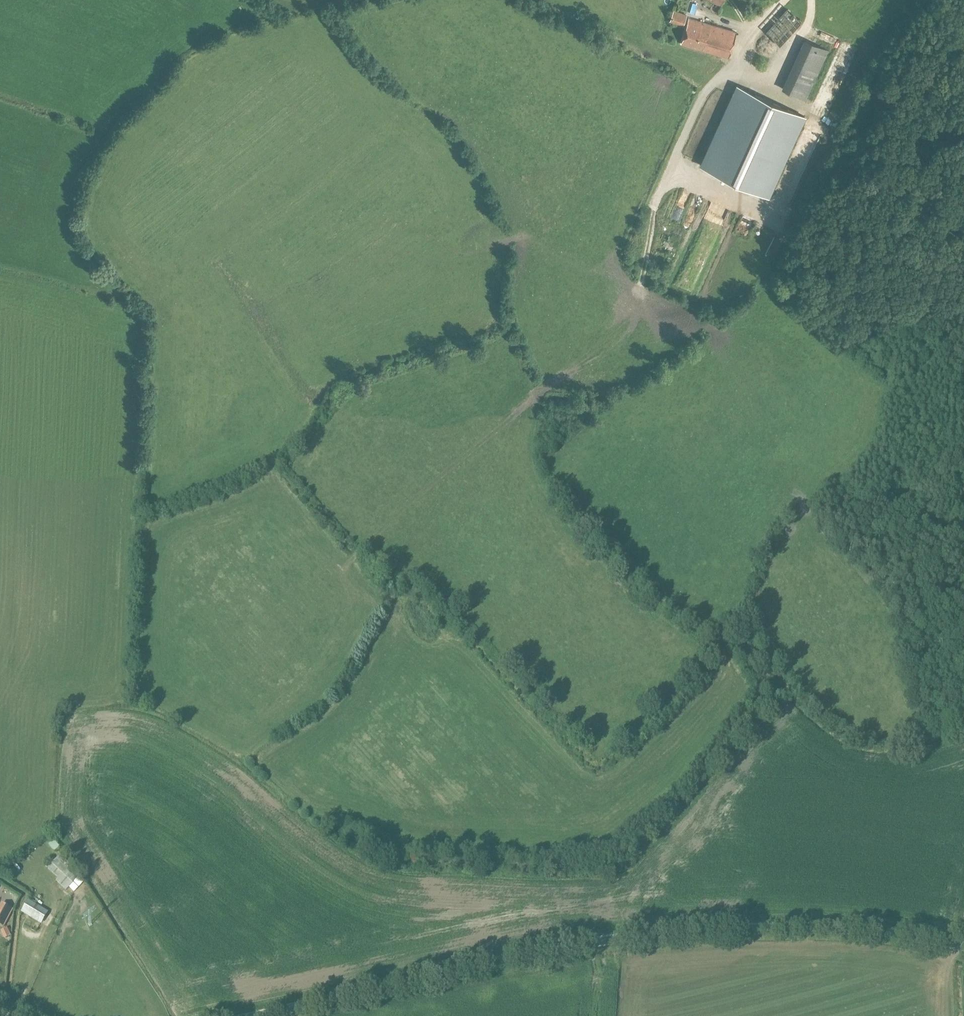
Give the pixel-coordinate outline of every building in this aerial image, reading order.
[(782,43),(800,22),(786,10),(768,31),(782,43)] [(683,25),(686,16),(673,12),(670,21),(683,25)] [(728,58),(735,33),(689,19),(682,44),(728,58)] [(806,102),(830,49),(805,38),(780,90),(806,102)] [(738,84),(703,165),(770,196),(803,115),(738,84)] [(55,860),(48,867),(59,878),(56,881),(66,891),(78,878),(68,869),(67,871),(55,860)] [(21,912),(22,912),(40,924),(47,912),(28,900),(21,912)] [(2,904),(0,908),(0,925),(4,928),(13,910),(2,904)]
